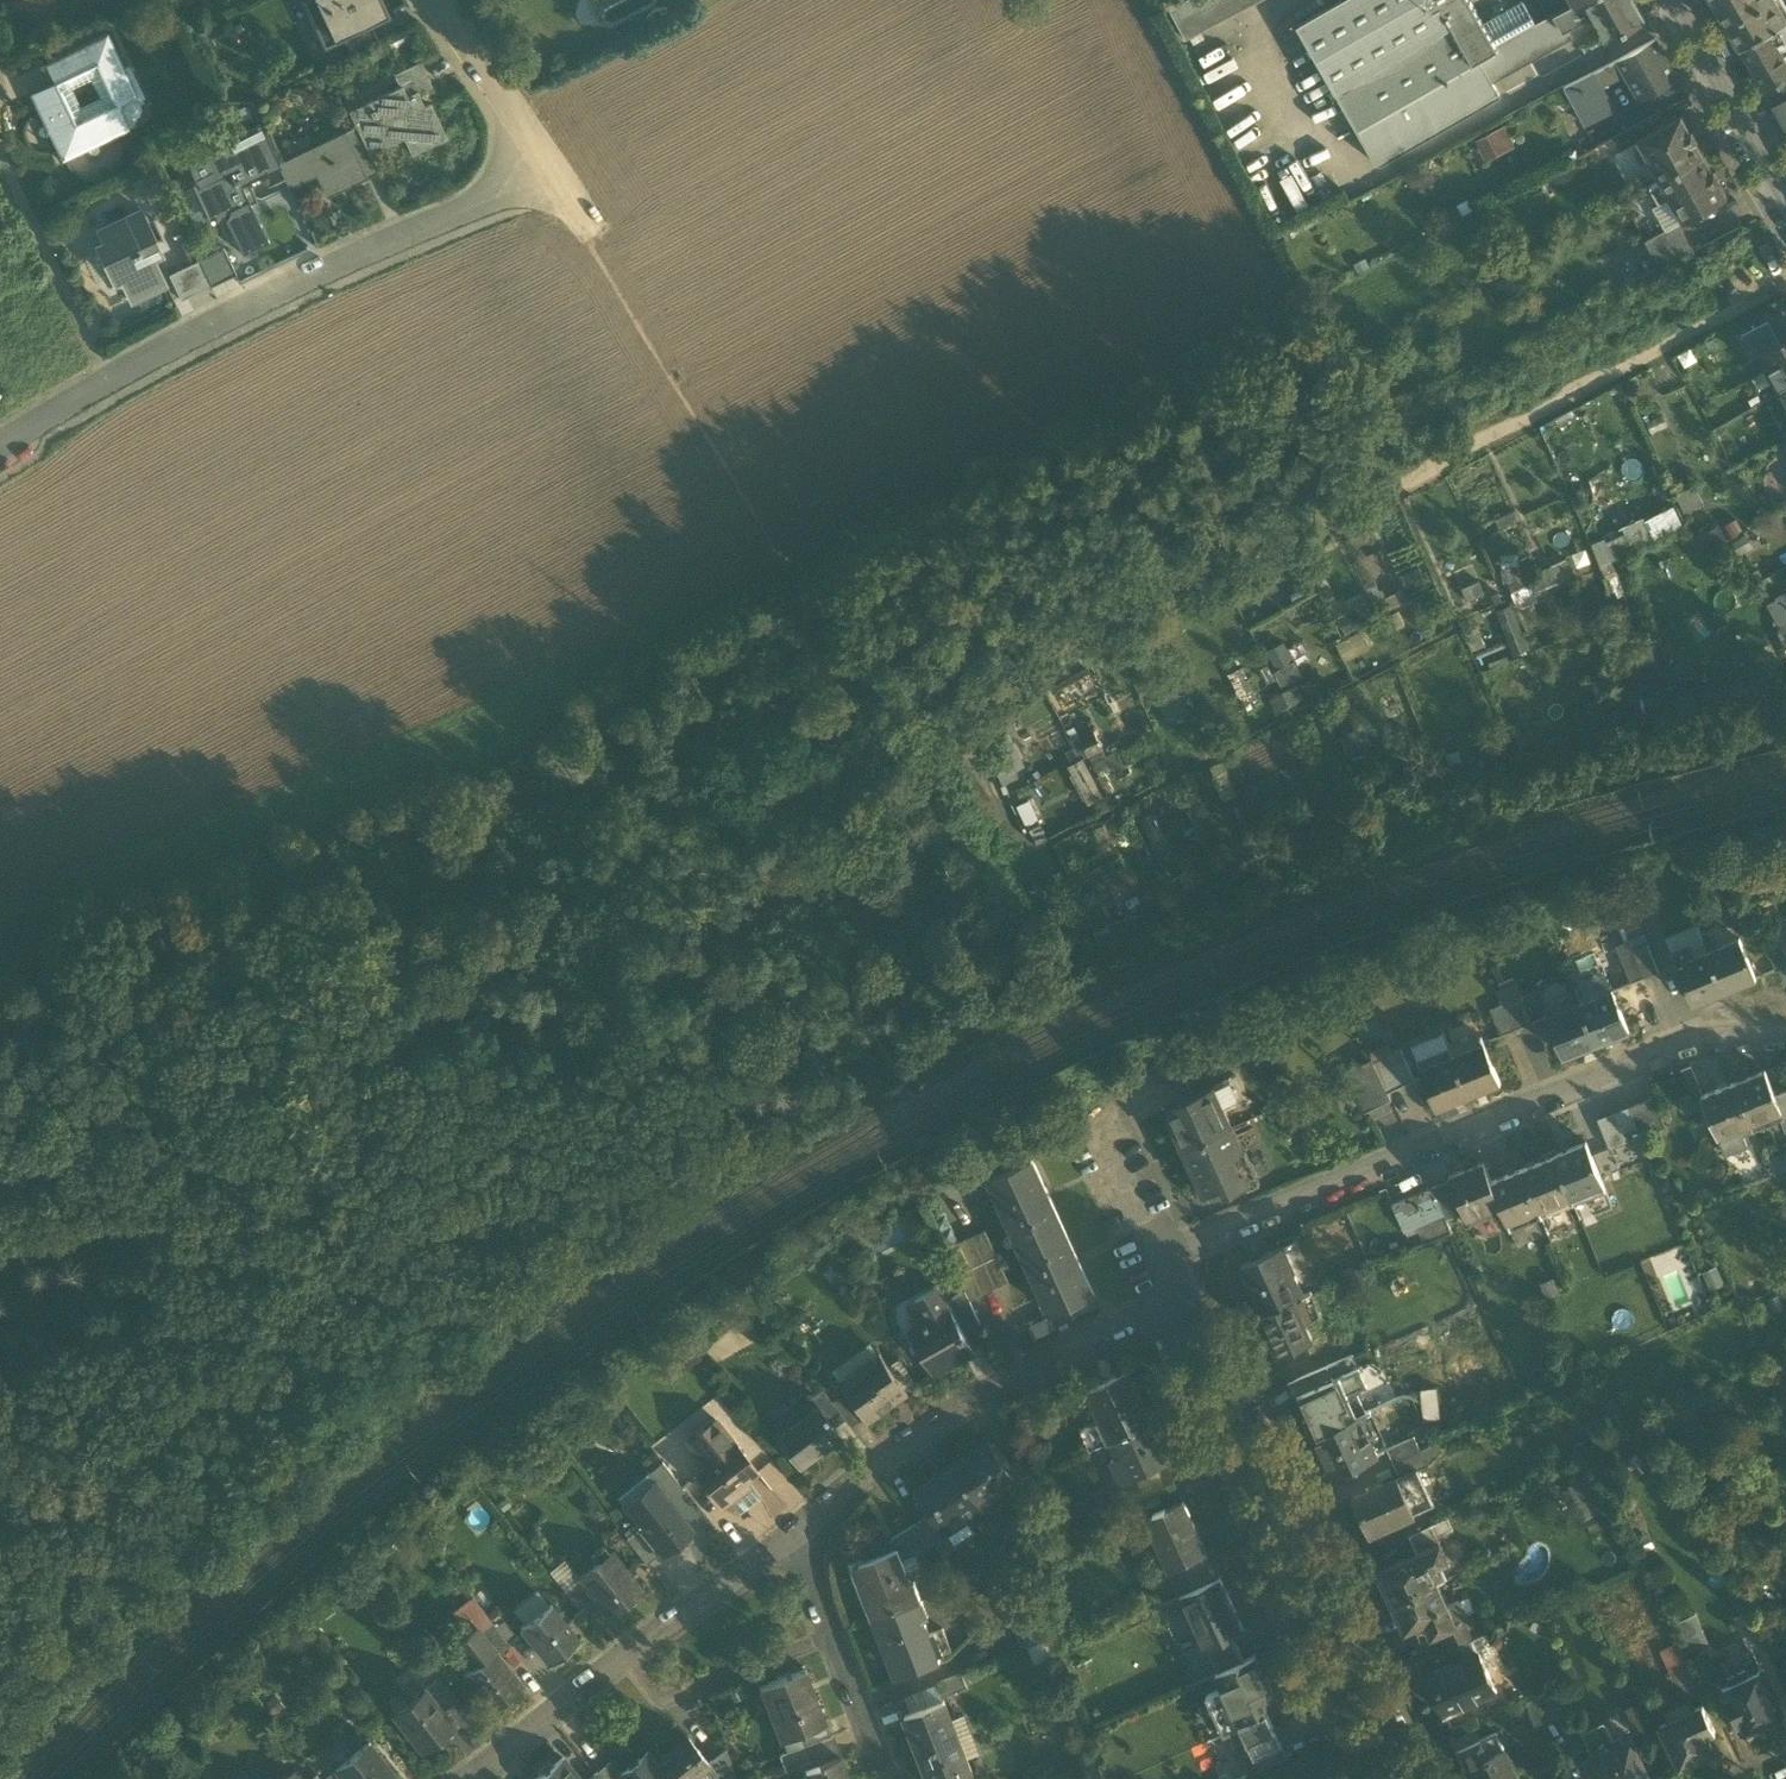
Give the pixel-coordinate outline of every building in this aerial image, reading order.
[(325,49),(344,40),(372,26),(391,17),(383,0),(301,0),(325,49)] [(600,4),(597,17),(602,19),(605,7),(620,0),(598,0),(600,4)] [(1170,9),(1186,40),(1263,0),(1188,0),(1170,9)] [(1474,65),(1441,7),(1433,12),(1427,0),(1342,0),(1298,26),(1358,131),(1382,117),(1474,65)] [(1433,12),(1441,7),(1474,65),(1480,61),(1499,51),(1496,46),(1483,23),(1470,0),(1427,0),(1433,12)] [(1576,4),(1555,15),(1564,30),(1567,28),(1588,17),(1586,14),(1590,11),(1608,42),(1645,20),(1634,0),(1583,0),(1576,4)] [(1741,46),(1769,30),(1785,20),(1785,15),(1777,0),(1715,0),(1741,46)] [(1483,23),(1496,46),(1515,35),(1519,34),(1536,25),(1522,1),(1483,23)] [(1515,35),(1530,61),(1572,38),(1567,28),(1564,30),(1555,15),(1536,25),(1519,34),(1515,35)] [(1769,30),(1777,44),(1785,39),(1785,20),(1769,30)] [(344,40),(350,53),(378,40),(372,26),(344,40)] [(406,27),(386,37),(392,49),(412,40),(406,27)] [(1777,44),(1769,30),(1741,46),(1766,90),(1771,87),(1785,79),(1785,60),(1777,44)] [(65,53),(75,73),(117,53),(107,33),(65,53)] [(1530,61),(1515,35),(1496,46),(1499,51),(1480,61),(1492,82),(1530,61)] [(1624,70),(1641,100),(1679,79),(1656,38),(1618,59),(1624,70)] [(29,95),(62,162),(130,130),(118,105),(138,95),(117,53),(75,73),(55,83),(29,95)] [(45,63),(55,83),(75,73),(65,53),(45,63)] [(1577,80),(1599,119),(1616,110),(1601,83),(1624,70),(1618,59),(1577,80)] [(1474,65),(1382,117),(1402,152),(1500,95),(1492,82),(1480,61),(1474,65)] [(402,86),(407,97),(418,92),(418,93),(432,87),(421,62),(394,74),(400,87),(402,86)] [(1780,103),(1785,99),(1785,79),(1771,87),(1780,103)] [(1577,80),(1564,87),(1585,126),(1599,119),(1577,80)] [(403,135),(412,155),(447,138),(431,104),(425,107),(418,93),(418,92),(407,97),(402,86),(400,87),(349,112),(357,127),(367,148),(394,135),(403,135)] [(1780,103),(1775,106),(1785,124),(1785,99),(1780,103)] [(1639,140),(1661,181),(1705,156),(1697,141),(1698,141),(1692,130),(1691,131),(1682,115),(1656,129),(1638,139),(1639,140)] [(1380,165),(1402,152),(1382,117),(1358,131),(1377,165),(1378,164),(1380,165)] [(1608,141),(1615,154),(1639,140),(1638,139),(1656,129),(1651,118),(1608,141)] [(1505,125),(1475,140),(1487,162),(1517,147),(1505,125)] [(240,184),(279,164),(261,126),(228,142),(231,149),(219,155),(214,153),(207,156),(209,160),(191,169),(196,180),(199,185),(200,184),(215,215),(219,222),(228,218),(230,210),(249,201),(240,184)] [(345,133),(366,177),(378,172),(367,148),(357,127),(345,133)] [(345,133),(279,164),(290,187),(317,174),(328,196),(366,177),(345,133)] [(1713,171),(1705,156),(1661,181),(1670,198),(1683,220),(1684,222),(1728,197),(1719,182),(1721,181),(1715,170),(1713,171)] [(199,185),(196,180),(176,189),(194,225),(215,215),(200,184),(199,185)] [(1660,204),(1670,198),(1661,181),(1651,186),(1651,187),(1650,187),(1660,204)] [(1678,222),(1683,220),(1670,198),(1660,204),(1654,207),(1666,229),(1678,222)] [(125,268),(138,295),(166,282),(155,259),(153,254),(161,250),(143,211),(106,228),(113,242),(100,248),(112,274),(125,268)] [(1645,241),(1660,268),(1694,251),(1678,222),(1666,229),(1645,241)] [(112,274),(100,248),(83,256),(95,282),(112,274)] [(203,258),(199,260),(211,286),(236,274),(224,248),(203,258)] [(153,254),(155,259),(164,254),(161,250),(153,254)] [(182,301),(211,286),(199,260),(169,275),(182,301)] [(1767,322),(1742,335),(1755,357),(1762,354),(1780,343),(1767,322)] [(1783,392),(1785,390),(1785,340),(1780,343),(1762,354),(1783,392)] [(1785,396),(1769,405),(1785,436),(1785,396)] [(1674,502),(1590,543),(1601,564),(1685,523),(1674,502)] [(1754,548),(1746,533),(1731,542),(1739,556),(1754,548)] [(1516,600),(1576,576),(1569,558),(1529,574),(1519,549),(1499,557),(1516,600)] [(1515,653),(1529,649),(1520,617),(1507,621),(1515,653)] [(1287,641),(1269,649),(1278,667),(1295,659),(1287,641)] [(1656,671),(1594,671),(1594,696),(1656,696),(1656,671)] [(1781,940),(1785,937),(1785,917),(1774,922),(1781,940)] [(1695,956),(1708,950),(1697,923),(1665,936),(1672,952),(1690,945),(1695,956)] [(1740,937),(1708,950),(1725,991),(1757,978),(1740,937)] [(1785,967),(1785,952),(1781,940),(1766,946),(1776,970),(1785,967)] [(1648,943),(1633,949),(1645,978),(1660,972),(1648,943)] [(1693,1004),(1725,991),(1708,950),(1695,956),(1690,945),(1672,952),(1693,1004)] [(1632,983),(1645,978),(1633,949),(1620,954),(1632,983)] [(1498,983),(1506,1003),(1508,1008),(1521,1002),(1524,1001),(1514,976),(1498,983)] [(1612,989),(1580,1002),(1597,1043),(1629,1030),(1612,989)] [(1521,1002),(1508,1008),(1517,1030),(1530,1024),(1521,1002)] [(1565,1056),(1597,1043),(1580,1002),(1548,1015),(1549,1017),(1565,1056)] [(1501,1036),(1517,1030),(1508,1008),(1506,1003),(1491,1009),(1501,1036)] [(1411,1045),(1418,1061),(1450,1048),(1443,1032),(1411,1045)] [(1482,1035),(1450,1048),(1469,1096),(1501,1083),(1484,1042),(1482,1035)] [(1369,1052),(1374,1062),(1394,1052),(1389,1042),(1369,1052)] [(1437,1109),(1469,1096),(1450,1048),(1418,1061),(1424,1075),(1437,1109)] [(1181,1072),(1182,1075),(1196,1069),(1186,1049),(1174,1055),(1181,1072)] [(1394,1052),(1374,1062),(1388,1092),(1415,1080),(1402,1049),(1394,1052)] [(1392,1100),(1388,1092),(1374,1062),(1348,1074),(1353,1086),(1361,1103),(1366,1112),(1392,1100)] [(1765,1069),(1733,1082),(1750,1123),(1753,1130),(1782,1118),(1785,1117),(1775,1093),(1765,1069)] [(1702,1095),(1719,1136),(1741,1127),(1750,1123),(1733,1082),(1702,1095)] [(1230,1083),(1215,1090),(1223,1107),(1238,1100),(1230,1083)] [(1232,1126),(1223,1107),(1215,1090),(1213,1085),(1165,1108),(1184,1149),(1232,1126)] [(1361,1103),(1353,1086),(1334,1095),(1342,1112),(1361,1103)] [(1775,1093),(1785,1117),(1782,1118),(1785,1130),(1785,1089),(1775,1093)] [(1654,1097),(1630,1107),(1641,1136),(1666,1126),(1654,1097)] [(1610,1148),(1641,1136),(1630,1107),(1598,1119),(1610,1148)] [(1741,1127),(1743,1134),(1753,1130),(1750,1123),(1741,1127)] [(1252,1170),(1232,1126),(1184,1149),(1205,1195),(1224,1186),(1227,1194),(1250,1183),(1245,1173),(1252,1170)] [(1743,1134),(1741,1127),(1719,1136),(1725,1153),(1748,1144),(1743,1134)] [(1586,1143),(1554,1156),(1573,1203),(1605,1190),(1586,1143)] [(1768,1157),(1775,1174),(1785,1169),(1785,1150),(1768,1157)] [(1554,1156),(1522,1169),(1542,1216),(1573,1203),(1554,1156)] [(990,1179),(1051,1313),(1094,1294),(1094,1293),(1032,1160),(990,1179)] [(1489,1210),(1501,1206),(1491,1181),(1492,1181),(1484,1161),(1449,1175),(1451,1180),(1452,1179),(1466,1212),(1462,1214),(1467,1225),(1491,1215),(1489,1210)] [(1522,1169),(1492,1181),(1491,1181),(1501,1206),(1502,1211),(1510,1229),(1542,1216),(1522,1169)] [(1451,1180),(1432,1188),(1444,1215),(1447,1220),(1462,1214),(1466,1212),(1452,1179),(1451,1180)] [(1416,1226),(1444,1215),(1432,1188),(1432,1187),(1392,1204),(1404,1232),(1416,1226)] [(1489,1210),(1491,1215),(1502,1211),(1501,1206),(1489,1210)] [(1453,1233),(1447,1220),(1444,1215),(1416,1226),(1424,1245),(1453,1233)] [(986,1231),(973,1236),(984,1262),(997,1256),(986,1231)] [(973,1236),(960,1242),(971,1268),(984,1262),(973,1236)] [(958,1274),(971,1268),(960,1242),(947,1248),(958,1274)] [(1241,1266),(1263,1313),(1295,1299),(1304,1294),(1295,1273),(1290,1275),(1278,1248),(1241,1266)] [(997,1256),(984,1262),(996,1288),(1009,1282),(997,1256)] [(983,1294),(996,1288),(984,1262),(971,1268),(983,1294)] [(1718,1265),(1702,1271),(1710,1291),(1726,1284),(1718,1265)] [(970,1300),(983,1294),(971,1268),(958,1274),(966,1290),(970,1300)] [(1555,1277),(1539,1283),(1546,1300),(1561,1293),(1555,1277)] [(911,1334),(935,1375),(976,1351),(975,1350),(970,1342),(947,1301),(939,1287),(917,1300),(930,1323),(920,1329),(911,1334)] [(985,1334),(970,1300),(966,1290),(947,1301),(970,1342),(985,1334)] [(1311,1291),(1304,1294),(1295,1299),(1306,1323),(1322,1315),(1311,1291)] [(1306,1323),(1295,1299),(1263,1313),(1260,1315),(1279,1355),(1314,1339),(1306,1323)] [(907,1305),(920,1329),(930,1323),(917,1300),(907,1305)] [(970,1342),(975,1350),(989,1342),(985,1334),(970,1342)] [(831,1370),(842,1384),(881,1357),(871,1342),(831,1370)] [(862,1418),(865,1422),(907,1392),(905,1389),(889,1366),(882,1356),(881,1357),(842,1384),(839,1386),(846,1395),(862,1418)] [(900,1358),(889,1366),(905,1389),(916,1381),(900,1358)] [(1288,1383),(1294,1396),(1330,1381),(1324,1368),(1288,1383)] [(1360,1368),(1330,1381),(1294,1396),(1313,1436),(1360,1415),(1367,1412),(1358,1391),(1368,1386),(1360,1368)] [(1083,1380),(1101,1418),(1111,1440),(1152,1422),(1129,1370),(1104,1381),(1100,1372),(1083,1380)] [(1438,1386),(1420,1388),(1423,1420),(1441,1418),(1438,1386)] [(829,1422),(841,1414),(833,1403),(822,1389),(809,1399),(815,1406),(816,1405),(829,1422)] [(846,1395),(833,1403),(841,1414),(850,1426),(862,1418),(846,1395)] [(775,1435),(799,1467),(839,1438),(833,1428),(829,1422),(816,1405),(815,1406),(775,1435)] [(1378,1453),(1360,1415),(1313,1436),(1331,1477),(1379,1455),(1378,1453)] [(1091,1450),(1111,1440),(1101,1418),(1081,1428),(1091,1450)] [(722,1507),(730,1501),(739,1494),(735,1488),(746,1479),(757,1471),(736,1444),(735,1446),(715,1420),(695,1435),(715,1461),(705,1469),(697,1475),(722,1507)] [(1170,1461),(1152,1422),(1111,1440),(1118,1455),(1111,1458),(1122,1482),(1170,1461)] [(715,1461),(695,1435),(685,1443),(705,1469),(715,1461)] [(1388,1449),(1394,1463),(1418,1452),(1422,1450),(1415,1436),(1388,1449)] [(982,1507),(983,1508),(1001,1497),(1018,1485),(1007,1468),(995,1452),(989,1442),(954,1465),(982,1507)] [(1418,1452),(1425,1466),(1428,1465),(1443,1450),(1439,1442),(1422,1450),(1418,1452)] [(1000,1448),(995,1452),(1007,1468),(1012,1465),(1000,1448)] [(1425,1466),(1418,1452),(1394,1463),(1400,1476),(1417,1469),(1418,1470),(1425,1466)] [(1023,1482),(1029,1492),(1041,1485),(1026,1456),(1012,1465),(1023,1482)] [(669,1501),(669,1502),(684,1490),(662,1462),(647,1474),(657,1486),(669,1501)] [(965,1519),(982,1507),(954,1465),(916,1491),(931,1514),(945,1534),(946,1533),(947,1533),(966,1520),(965,1519)] [(1007,1468),(1018,1485),(1023,1482),(1012,1465),(1007,1468)] [(1353,1498),(1369,1534),(1434,1505),(1418,1470),(1417,1469),(1400,1476),(1353,1498)] [(618,1496),(627,1509),(657,1486),(647,1474),(618,1496)] [(1569,1486),(1583,1521),(1584,1520),(1605,1510),(1592,1477),(1569,1486)] [(758,1494),(746,1479),(735,1488),(739,1494),(730,1501),(737,1511),(741,1511),(757,1498),(758,1494)] [(627,1509),(639,1524),(669,1501),(657,1486),(627,1509)] [(1008,1507),(1001,1497),(983,1508),(991,1520),(1008,1507)] [(1145,1517),(1169,1570),(1206,1553),(1208,1552),(1183,1500),(1145,1517)] [(669,1502),(669,1501),(639,1524),(641,1526),(661,1552),(663,1554),(692,1530),(669,1502)] [(1612,1525),(1605,1510),(1584,1520),(1592,1535),(1612,1525)] [(931,1514),(915,1524),(931,1546),(947,1535),(946,1533),(945,1534),(931,1514)] [(1432,1525),(1437,1537),(1455,1529),(1449,1517),(1432,1525)] [(974,1532),(966,1520),(947,1533),(955,1544),(974,1532)] [(904,1563),(931,1546),(915,1524),(892,1539),(896,1549),(898,1548),(904,1563)] [(1410,1536),(1418,1554),(1440,1544),(1437,1537),(1432,1525),(1410,1536)] [(626,1537),(647,1563),(661,1552),(641,1526),(626,1537)] [(1378,1572),(1393,1603),(1438,1582),(1431,1568),(1448,1560),(1440,1544),(1418,1554),(1378,1572)] [(599,1604),(609,1617),(643,1590),(613,1552),(610,1554),(604,1547),(591,1556),(597,1564),(579,1578),(599,1604)] [(896,1549),(863,1562),(860,1563),(873,1598),(866,1601),(867,1604),(872,1618),(921,1599),(914,1582),(911,1583),(904,1563),(898,1548),(896,1549)] [(1206,1553),(1169,1570),(1168,1570),(1180,1595),(1181,1595),(1218,1578),(1206,1553)] [(863,1605),(867,1604),(866,1601),(873,1598),(860,1563),(863,1562),(861,1558),(847,1564),(863,1605)] [(549,1571),(564,1590),(579,1578),(564,1559),(549,1571)] [(564,1590),(584,1616),(599,1604),(579,1578),(564,1590)] [(1181,1595),(1205,1647),(1206,1647),(1233,1634),(1243,1630),(1219,1578),(1218,1578),(1181,1595)] [(1445,1600),(1438,1582),(1393,1603),(1406,1630),(1415,1626),(1422,1640),(1441,1631),(1465,1620),(1464,1619),(1456,1623),(1445,1600)] [(513,1609),(525,1624),(551,1604),(539,1588),(513,1609)] [(1467,1589),(1445,1600),(1456,1623),(1464,1619),(1465,1620),(1473,1638),(1488,1631),(1467,1589)] [(452,1612),(469,1633),(474,1629),(468,1621),(482,1611),(483,1610),(472,1596),(452,1612)] [(922,1600),(921,1599),(872,1618),(894,1674),(896,1674),(912,1667),(913,1671),(914,1671),(941,1661),(938,1654),(930,1633),(924,1618),(928,1617),(922,1600)] [(1007,1611),(1023,1649),(1027,1647),(1048,1639),(1033,1601),(1007,1611)] [(521,1627),(549,1663),(579,1640),(551,1604),(525,1624),(521,1627)] [(476,1628),(479,1632),(491,1622),(482,1611),(468,1621),(474,1629),(476,1628)] [(1735,1618),(1749,1649),(1763,1643),(1749,1612),(1735,1618)] [(1696,1613),(1677,1622),(1693,1656),(1712,1647),(1696,1613)] [(1441,1631),(1450,1649),(1473,1638),(1465,1620),(1441,1631)] [(479,1632),(494,1650),(497,1654),(510,1644),(492,1622),(491,1622),(479,1632)] [(943,1628),(930,1633),(938,1654),(951,1648),(943,1628)] [(477,1633),(474,1629),(469,1633),(460,1640),(479,1662),(491,1653),(476,1634),(477,1633)] [(1479,1651),(1487,1667),(1503,1660),(1489,1631),(1488,1631),(1473,1638),(1479,1651)] [(494,1650),(479,1632),(477,1633),(476,1634),(491,1653),(494,1650)] [(1218,1672),(1245,1660),(1233,1634),(1206,1647),(1218,1672)] [(1479,1651),(1473,1638),(1450,1649),(1455,1662),(1479,1651)] [(1048,1639),(1027,1647),(1034,1664),(1054,1656),(1048,1639)] [(1660,1652),(1670,1674),(1693,1663),(1682,1641),(1660,1652)] [(487,1708),(492,1710),(496,1708),(498,1706),(499,1703),(522,1685),(497,1654),(494,1650),(491,1653),(479,1662),(464,1674),(485,1701),(485,1705),(487,1708)] [(1427,1675),(1445,1714),(1497,1690),(1487,1667),(1479,1651),(1455,1662),(1427,1675)] [(1251,1749),(1255,1757),(1282,1744),(1268,1714),(1280,1708),(1256,1655),(1245,1660),(1218,1672),(1216,1673),(1223,1687),(1206,1695),(1224,1734),(1230,1731),(1235,1729),(1241,1726),(1251,1749)] [(912,1667),(896,1674),(898,1679),(903,1677),(914,1673),(914,1671),(913,1671),(912,1667)] [(759,1688),(780,1741),(798,1734),(800,1733),(826,1723),(806,1670),(783,1678),(759,1688)] [(1763,1670),(1748,1677),(1731,1685),(1722,1689),(1743,1733),(1746,1731),(1746,1732),(1751,1734),(1760,1730),(1761,1724),(1783,1713),(1763,1670)] [(1728,1679),(1731,1685),(1748,1677),(1745,1671),(1728,1679)] [(937,1683),(942,1696),(967,1686),(962,1673),(937,1683)] [(424,1688),(443,1711),(457,1700),(438,1676),(423,1689),(424,1688)] [(905,1695),(912,1712),(944,1700),(942,1696),(937,1683),(905,1695)] [(1189,1706),(1206,1698),(1200,1684),(1182,1692),(1189,1706)] [(415,1741),(423,1751),(436,1741),(454,1726),(443,1711),(424,1688),(423,1689),(409,1700),(403,1692),(388,1703),(395,1711),(393,1713),(416,1741),(415,1741)] [(1527,1702),(1537,1725),(1567,1712),(1556,1689),(1527,1702)] [(905,1715),(920,1754),(959,1738),(952,1719),(944,1700),(912,1712),(905,1715)] [(1660,1726),(1680,1768),(1715,1751),(1707,1736),(1716,1732),(1703,1706),(1660,1726)] [(952,1719),(959,1738),(973,1733),(965,1714),(952,1719)] [(1582,1730),(1593,1754),(1616,1744),(1604,1720),(1582,1730)] [(800,1733),(805,1746),(831,1736),(826,1723),(800,1733)] [(1246,1752),(1251,1749),(1241,1726),(1235,1729),(1246,1752)] [(1451,1738),(1457,1750),(1480,1739),(1474,1727),(1451,1738)] [(1230,1731),(1240,1755),(1246,1752),(1235,1729),(1230,1731)] [(1497,1731),(1480,1739),(1457,1750),(1456,1750),(1464,1766),(1504,1748),(1497,1731)] [(959,1738),(967,1759),(981,1753),(973,1733),(959,1738)] [(808,1778),(849,1778),(840,1756),(839,1757),(831,1736),(805,1746),(811,1763),(817,1760),(819,1766),(805,1771),(808,1778)] [(1616,1744),(1593,1754),(1588,1757),(1582,1760),(1590,1778),(1597,1775),(1598,1778),(1644,1778),(1649,1776),(1649,1775),(1650,1775),(1631,1736),(1616,1744)] [(656,1764),(668,1778),(691,1778),(709,1765),(689,1738),(656,1764)] [(959,1738),(920,1754),(930,1778),(969,1778),(974,1777),(967,1759),(959,1738)] [(397,1778),(369,1742),(336,1769),(344,1778),(396,1778),(397,1778)] [(1246,1752),(1240,1755),(1249,1774),(1288,1756),(1282,1744),(1255,1757),(1251,1749),(1246,1752)] [(1504,1748),(1464,1766),(1463,1767),(1469,1778),(1519,1778),(1504,1748)] [(721,1778),(737,1778),(735,1773),(726,1751),(709,1765),(718,1775),(721,1778)] [(656,1764),(647,1752),(620,1774),(618,1775),(621,1778),(668,1778),(656,1764)] [(563,1758),(537,1778),(579,1778),(563,1758)] [(594,1775),(597,1778),(621,1778),(618,1775),(620,1774),(610,1762),(594,1775)] [(718,1775),(709,1765),(691,1778),(714,1778),(718,1775)] [(336,1769),(323,1778),(344,1778),(336,1769)]
